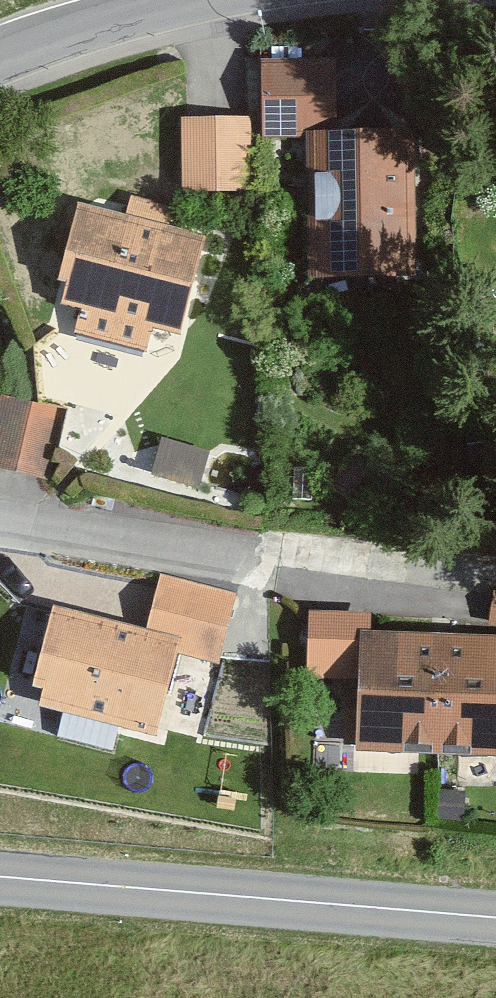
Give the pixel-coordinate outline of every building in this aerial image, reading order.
[(254,56),(251,123),(329,126),(332,59),(254,56)] [(247,112),(176,113),(178,189),(249,187),(247,112)] [(417,134),(311,137),(315,279),(421,276),(417,134)] [(207,241),(81,207),(59,288),(70,288),(64,308),(89,315),(82,340),(143,356),(149,332),(180,340),(207,241)] [(58,401),(2,389),(0,397),(0,463),(43,472),(58,401)] [(148,471),(194,483),(204,448),(157,436),(148,471)] [(179,643),(52,612),(32,694),(42,696),(38,712),(155,742),(179,643)] [(357,638),(357,755),(495,756),(495,639),(357,638)]
